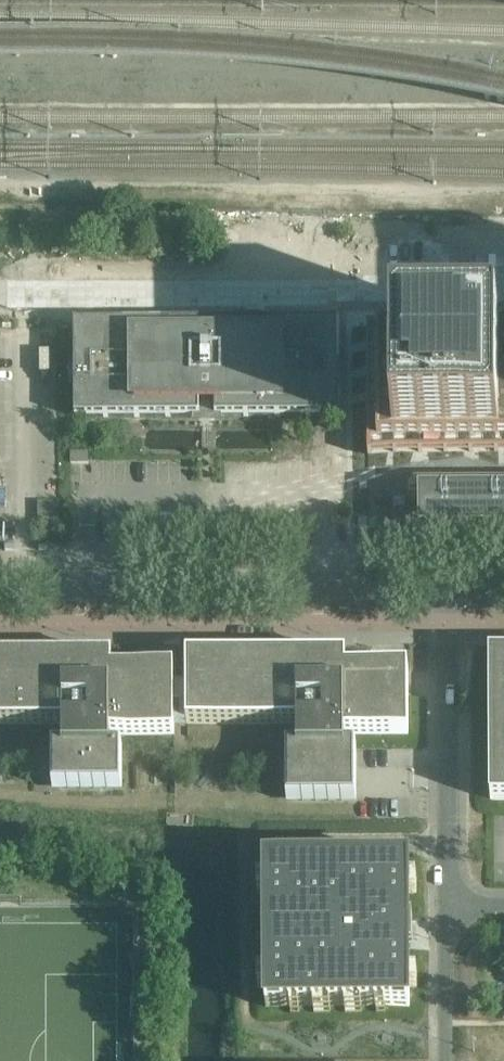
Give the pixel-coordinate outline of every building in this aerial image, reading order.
[(340,416),(340,369),(340,322),(74,323),(75,417),(340,416)] [(370,455),(503,455),(503,324),(370,324),(370,455)] [(88,464),(89,453),(71,452),(71,463),(88,464)] [(421,489),(421,533),(503,533),(503,489),(421,489)] [(490,656),(491,801),(503,801),(503,656),(490,656)] [(174,700),(174,669),(112,669),(112,659),(112,657),(0,658),(0,725),(64,725),(64,748),(54,748),(54,788),(121,788),(121,748),(111,748),(111,736),(175,736),(174,700)] [(355,801),(355,747),(345,747),(345,735),(409,735),(408,668),(346,668),(347,657),(187,657),(187,725),(298,725),(298,747),(288,747),(288,801),(355,801)] [(402,930),(400,929),(400,920),(409,920),(409,863),(265,863),(266,1008),(410,1007),(409,950),(400,950),(400,941),(402,940),(403,938),(404,937),(404,935),(404,933),(403,932),(403,931),(402,930)]
